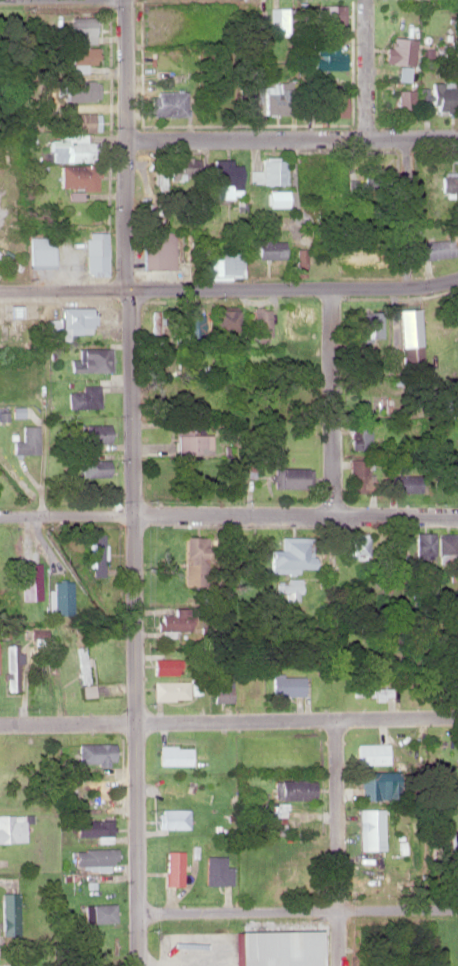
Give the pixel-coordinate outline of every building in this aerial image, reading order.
[(340,4),(321,4),(321,24),(340,24),(340,4)] [(294,24),(305,24),(304,6),(277,6),(277,32),(294,31),(294,24)] [(90,16),(62,16),(62,42),(90,42),(90,16)] [(399,80),(411,81),(414,39),(392,37),(392,47),(384,46),(383,64),(400,65),(399,80)] [(344,69),(344,53),(335,53),(335,43),(311,43),(311,69),(344,69)] [(91,62),(91,47),(59,47),(59,62),(91,62)] [(92,80),(61,80),(61,100),(92,100),(92,80)] [(454,82),(432,82),(432,88),(421,88),(421,104),(435,104),(435,112),(454,112),(454,82)] [(310,114),(344,114),(344,83),(310,83),(310,114)] [(240,113),(255,113),(255,86),(240,86),(240,113)] [(264,113),(290,113),(290,87),(264,87),(264,113)] [(182,90),(147,90),(147,115),(182,115),(182,90)] [(415,113),(415,90),(397,90),(397,113),(415,113)] [(89,112),(61,112),(61,130),(89,130),(89,112)] [(82,136),(42,136),(42,160),(93,160),(93,141),(82,141),(82,136)] [(238,164),(230,164),(230,159),(212,159),(212,194),(238,194),(238,164)] [(284,160),(259,160),(259,170),(249,170),(249,184),(284,184),(284,160)] [(56,164),(56,189),(94,189),(94,164),(56,164)] [(441,176),(442,191),(457,190),(457,175),(441,176)] [(264,207),(284,207),(284,190),(264,190),(264,207)] [(106,232),(86,232),(86,274),(106,274),(106,232)] [(176,268),(176,233),(144,233),(144,268),(176,268)] [(53,267),(53,236),(29,236),(29,267),(53,267)] [(420,242),(422,259),(454,256),(452,238),(420,242)] [(336,264),(370,264),(370,245),(336,245),(336,264)] [(281,258),(281,248),(254,248),(254,258),(281,258)] [(245,252),(210,252),(210,278),(245,278),(245,252)] [(71,340),(71,334),(92,333),(91,307),(57,308),(58,319),(48,320),(48,341),(71,340)] [(284,337),(311,337),(311,307),(284,307),(284,337)] [(185,308),(185,339),(204,339),(204,308),(185,308)] [(270,337),(270,308),(254,308),(254,337),(270,337)] [(400,371),(421,371),(420,308),(399,308),(400,371)] [(238,309),(216,309),(216,331),(238,331),(238,309)] [(379,339),(379,311),(351,311),(351,339),(379,339)] [(111,348),(78,348),(78,371),(111,371),(111,348)] [(70,408),(100,408),(100,385),(70,385),(70,408)] [(371,420),(352,420),(352,449),(371,449),(371,420)] [(38,454),(38,425),(21,425),(21,441),(12,441),(12,454),(38,454)] [(83,425),(83,443),(109,443),(109,425),(83,425)] [(208,454),(208,433),(174,433),(174,454),(208,454)] [(350,459),(350,494),(368,494),(368,459),(350,459)] [(108,476),(108,460),(84,460),(84,476),(108,476)] [(308,487),(308,467),(272,467),(272,487),(308,487)] [(388,473),(388,492),(419,492),(419,473),(388,473)] [(415,557),(435,557),(435,532),(415,532),(415,557)] [(456,532),(438,532),(438,557),(456,557),(456,532)] [(92,571),(103,571),(103,533),(92,533),(92,571)] [(350,559),(369,559),(369,534),(350,534),(350,559)] [(184,585),(205,585),(205,536),(184,536),(184,585)] [(268,549),(268,572),(297,572),(297,567),(310,567),(310,536),(280,536),(280,549),(268,549)] [(23,598),(41,598),(41,563),(23,563),(23,598)] [(299,578),(280,578),(280,598),(299,598),(299,578)] [(54,581),(54,613),(73,613),(73,581),(54,581)] [(170,614),(160,614),(160,629),(190,629),(190,608),(170,608),(170,614)] [(47,628),(31,628),(31,644),(47,644),(47,628)] [(5,645),(5,690),(18,690),(18,645),(5,645)] [(83,696),(95,695),(94,682),(88,683),(84,646),(77,647),(83,696)] [(152,659),(152,674),(177,674),(177,659),(152,659)] [(303,675),(273,675),(273,693),(303,693),(303,675)] [(188,680),(154,680),(154,698),(188,698),(188,680)] [(232,680),(212,680),(212,701),(232,701),(232,680)] [(390,696),(390,687),(353,687),(353,696),(390,696)] [(112,764),(112,743),(78,743),(78,764),(112,764)] [(356,763),(387,763),(387,743),(356,743),(356,763)] [(190,763),(190,745),(158,745),(158,763),(190,763)] [(360,771),(360,798),(397,798),(397,771),(360,771)] [(109,779),(83,779),(83,805),(109,805),(109,779)] [(272,779),(272,798),(311,798),(311,779),(272,779)] [(156,826),(188,826),(188,809),(156,809),(156,826)] [(382,849),(382,809),(357,809),(357,849),(382,849)] [(24,815),(0,815),(0,841),(24,841),(24,815)] [(75,835),(111,835),(111,819),(75,819),(75,835)] [(74,849),(75,866),(115,866),(114,848),(74,849)] [(181,850),(165,850),(165,884),(181,884),(181,850)] [(230,866),(223,866),(223,855),(204,855),(204,884),(230,884),(230,866)] [(1,892),(1,935),(19,935),(19,892),(1,892)] [(114,903),(85,903),(85,921),(114,921),(114,903)] [(232,965),(314,965),(314,930),(232,931),(232,965)]
